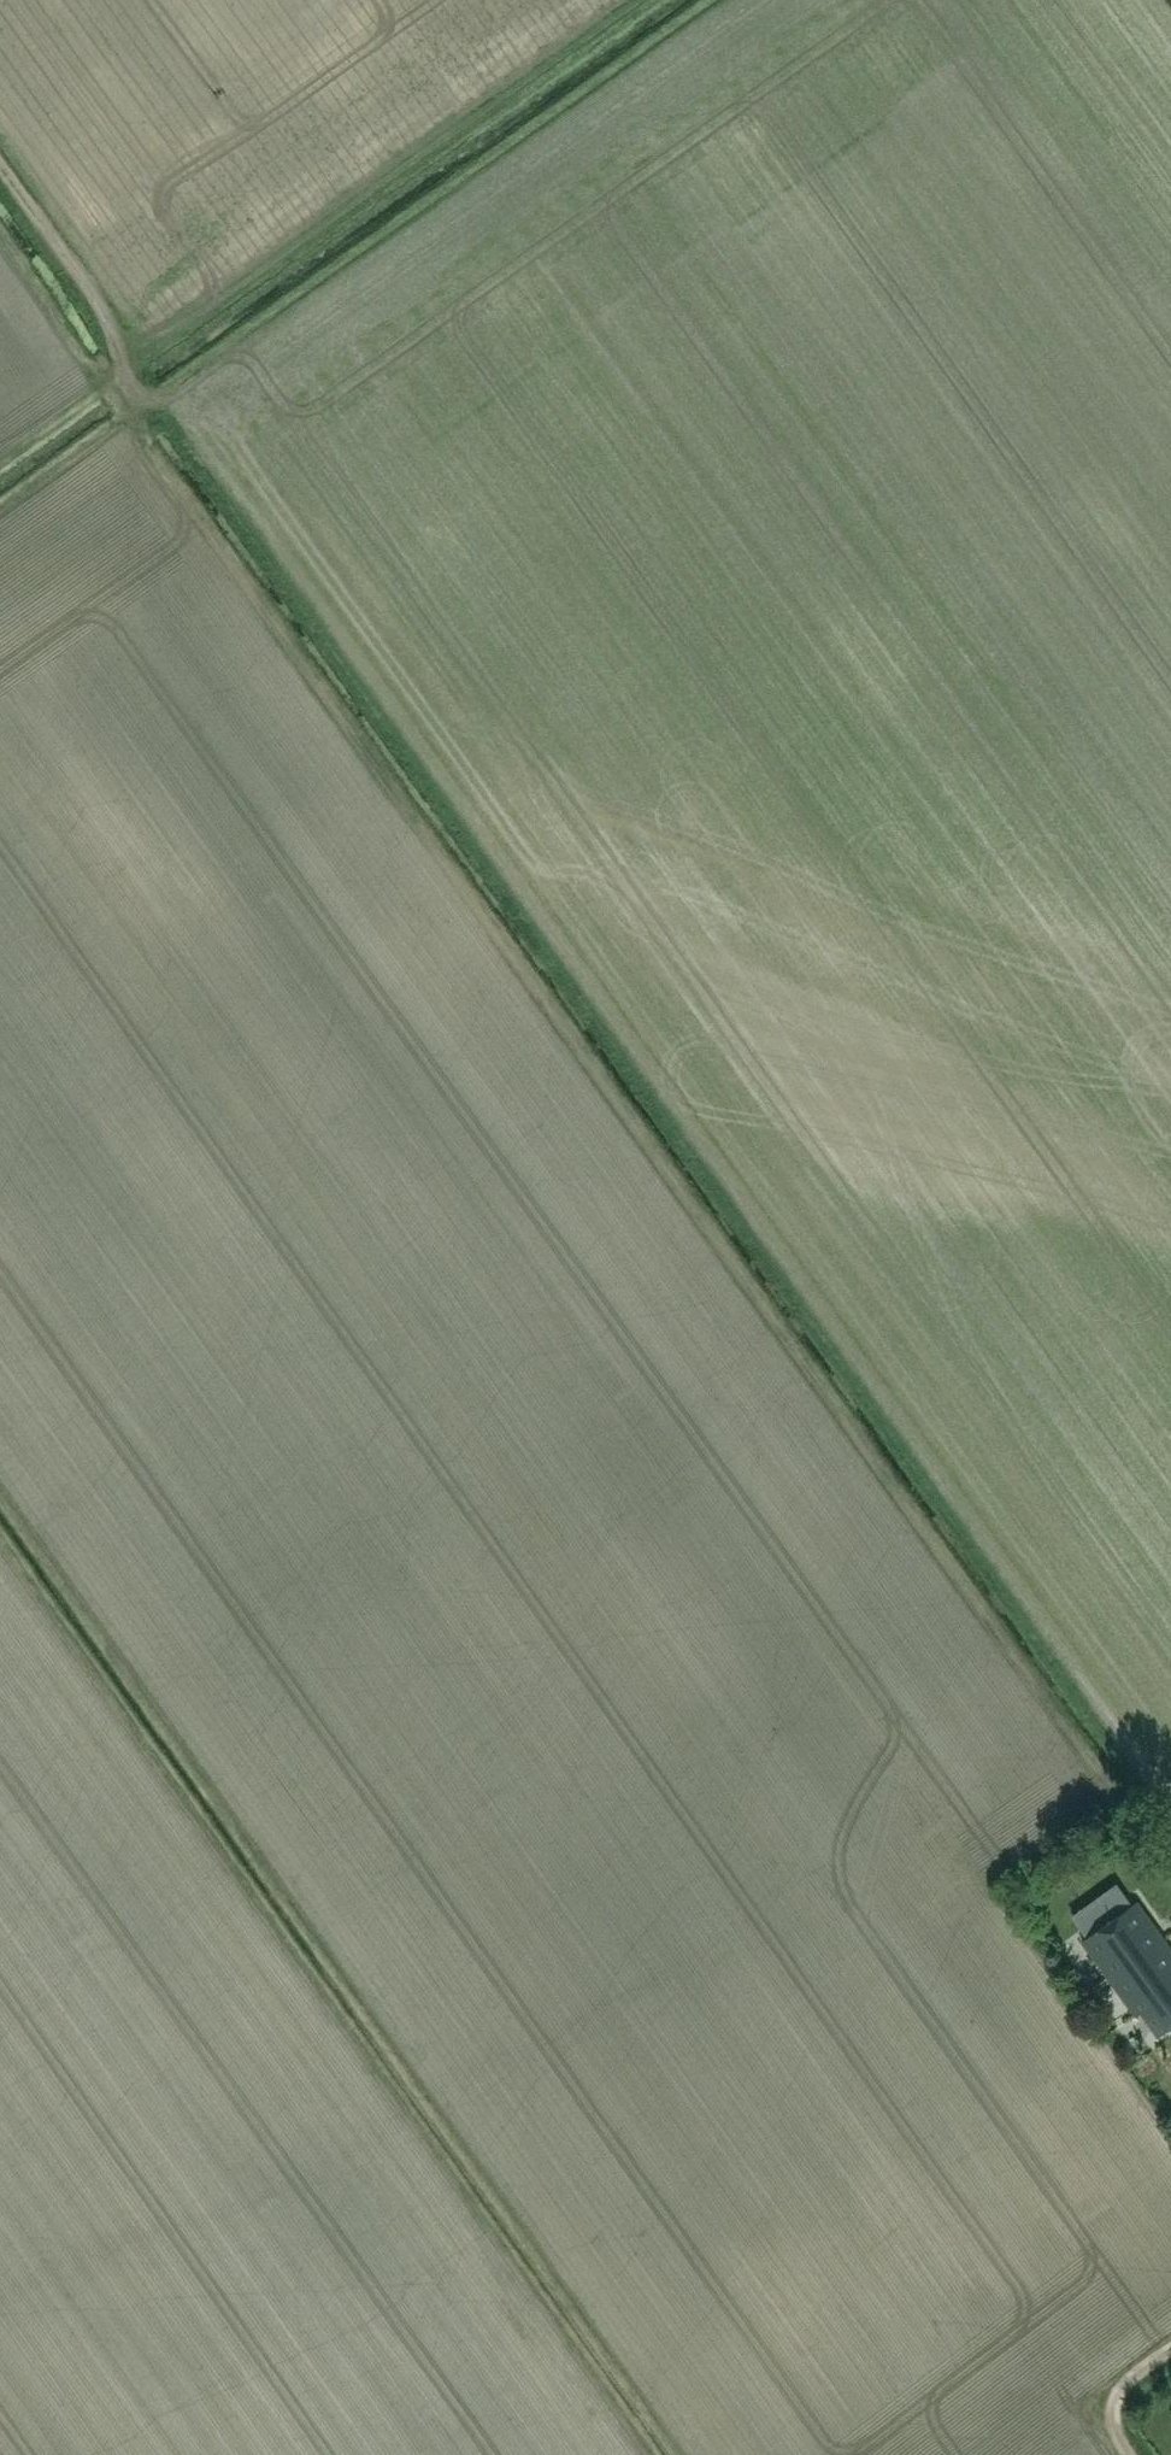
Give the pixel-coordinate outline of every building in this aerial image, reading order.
[(1170,2026),(1170,1946),(1138,1900),(1083,1940),(1140,2019),(1146,2015),(1160,2034),(1170,2026)]
